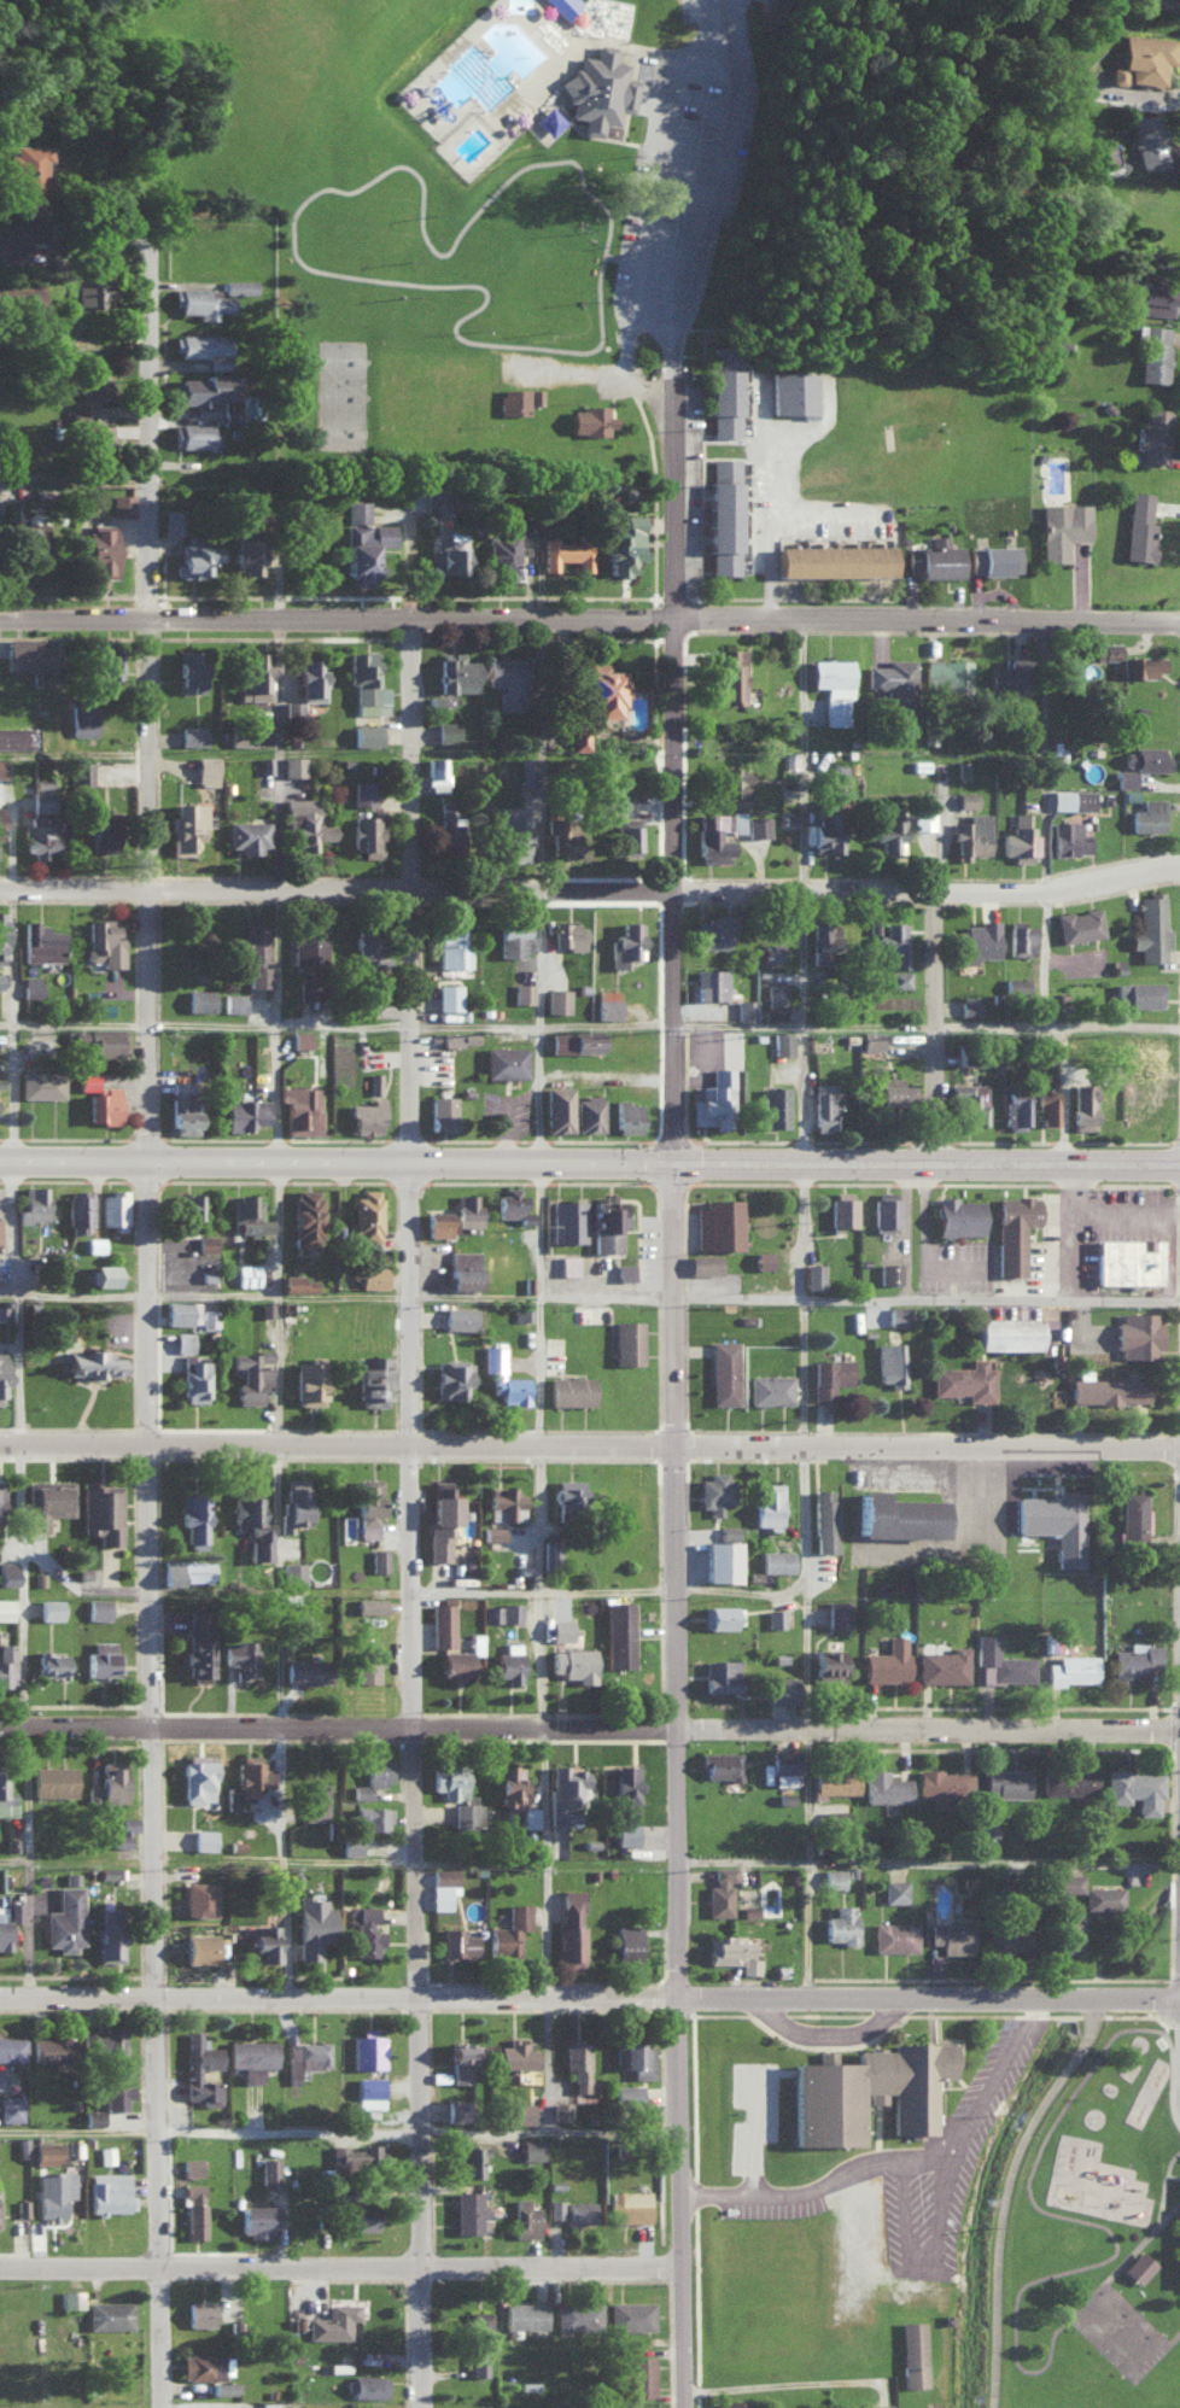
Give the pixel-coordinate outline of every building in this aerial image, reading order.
[(577,0),(547,0),(564,19),(581,3),(577,0)] [(582,21),(561,0),(591,0),(596,5),(582,21)] [(1175,37),(1124,32),(1121,64),(1110,63),(1109,81),(1124,82),(1124,80),(1160,84),(1162,61),(1172,62),(1175,37)] [(630,47),(612,45),(611,55),(595,53),(594,64),(585,69),(588,71),(573,81),(582,92),(582,99),(586,99),(584,113),(598,116),(596,131),(613,133),(615,121),(631,123),(633,110),(644,112),(652,82),(639,80),(642,65),(629,63),(630,47)] [(579,121),(566,106),(549,119),(562,135),(579,121)] [(1166,164),(1161,124),(1156,125),(1154,112),(1129,115),(1137,168),(1166,164)] [(46,159),(51,159),(51,144),(16,143),(16,153),(15,153),(13,209),(45,209),(46,159)] [(92,283),(77,283),(76,305),(112,306),(113,266),(93,266),(92,283)] [(225,292),(256,292),(256,278),(225,278),(225,292)] [(1176,282),(1142,278),(1139,312),(1173,316),(1176,282)] [(38,307),(38,279),(13,279),(13,307),(38,307)] [(206,287),(176,286),(175,311),(197,311),(197,317),(215,318),(215,310),(233,310),(233,294),(206,294),(206,287)] [(1140,379),(1167,381),(1170,326),(1143,324),(1140,379)] [(175,354),(232,354),(232,333),(176,333),(175,354)] [(711,435),(739,435),(740,343),(711,343),(711,435)] [(92,421),(93,397),(107,398),(108,369),(78,369),(78,387),(73,387),(73,421),(92,421)] [(816,414),(817,370),(773,369),(772,413),(816,414)] [(230,372),(204,371),(204,377),(174,376),(173,402),(214,403),(215,397),(229,397),(230,372)] [(516,388),(516,414),(542,414),(542,388),(516,388)] [(594,390),(594,402),(600,402),(600,410),(586,411),(586,432),(600,431),(601,433),(613,433),(613,431),(624,429),(623,404),(611,404),(611,388),(594,390)] [(545,390),(545,404),(556,403),(556,390),(545,390)] [(223,421),(238,421),(239,406),(223,406),(223,421)] [(1135,448),(1142,449),(1141,459),(1166,462),(1171,408),(1147,406),(1145,423),(1138,422),(1135,448)] [(111,424),(88,423),(86,458),(109,459),(111,424)] [(739,457),(710,457),(709,572),(738,572),(739,457)] [(448,484),(425,484),(426,514),(449,514),(448,484)] [(1123,557),(1152,560),(1157,522),(1149,521),(1153,492),(1131,489),(1123,557)] [(112,515),(134,514),(133,493),(112,493),(112,515)] [(6,521),(22,522),(21,556),(45,557),(47,522),(23,521),(24,500),(7,499),(6,521)] [(368,499),(347,500),(348,521),(369,520),(368,499)] [(1040,502),(1042,560),(1068,560),(1067,538),(1091,537),(1091,501),(1040,502)] [(182,531),(182,508),(164,508),(163,531),(182,531)] [(236,509),(235,563),(241,563),(241,572),(260,573),(261,510),(236,509)] [(643,513),(624,513),(624,524),(607,524),(606,574),(632,574),(632,556),(642,556),(643,513)] [(545,518),(521,518),(520,536),(544,536),(545,518)] [(346,522),(346,574),(350,574),(350,584),(370,584),(370,574),(375,574),(375,545),(393,545),(393,522),(346,522)] [(114,525),(86,526),(86,541),(79,541),(79,547),(85,547),(86,576),(115,575),(114,525)] [(517,532),(490,532),(490,578),(516,579),(517,532)] [(217,544),(203,544),(203,535),(182,534),(181,563),(174,563),(174,575),(204,576),(205,558),(217,559),(217,544)] [(918,575),(959,574),(958,544),(947,544),(947,534),(931,534),(932,544),(906,544),(907,567),(917,567),(918,575)] [(556,559),(578,560),(578,570),(590,570),(591,536),(578,536),(578,541),(556,540),(556,537),(544,536),(543,569),(555,570),(556,559)] [(465,572),(466,537),(431,537),(430,571),(465,572)] [(778,574),(892,573),(892,543),(777,544),(778,574)] [(1020,543),(970,545),(971,573),(1021,572),(1020,543)] [(31,682),(58,683),(59,638),(7,637),(6,669),(31,670),(31,682)] [(1096,658),(1121,658),(1121,642),(1096,642),(1096,658)] [(121,643),(91,644),(92,678),(122,678),(121,643)] [(744,647),(717,648),(718,701),(744,701),(744,647)] [(181,648),(180,684),(192,684),(192,690),(205,691),(206,659),(199,659),(199,649),(181,648)] [(268,698),(269,661),(263,661),(263,650),(249,650),(249,660),(246,660),(245,686),(238,686),(237,698),(268,698)] [(349,650),(348,682),(356,682),(355,712),(387,712),(387,685),(377,684),(377,650),(349,650)] [(477,690),(477,659),(463,659),(463,650),(439,650),(440,690),(477,690)] [(1163,674),(1162,654),(1122,655),(1122,675),(1163,674)] [(988,665),(988,689),(1027,689),(1027,656),(1005,656),(1005,665),(988,665)] [(324,698),(324,667),(319,668),(318,657),(299,657),(300,699),(324,698)] [(498,708),(520,708),(520,689),(526,689),(526,657),(486,657),(486,685),(498,685),(498,708)] [(867,687),(886,687),(886,706),(913,707),(914,657),(887,657),(887,664),(867,664),(867,687)] [(849,658),(812,658),(812,686),(825,686),(825,723),(849,723),(849,658)] [(970,658),(925,659),(925,689),(970,689),(970,658)] [(618,716),(618,695),(627,695),(627,676),(620,676),(620,668),(607,668),(607,660),(581,659),(580,706),(589,706),(589,715),(618,716)] [(445,694),(428,694),(427,706),(444,707),(445,694)] [(302,699),(284,700),(284,720),(302,720),(302,699)] [(71,735),(96,734),(95,703),(71,703),(71,735)] [(437,741),(458,740),(458,720),(437,720),(437,741)] [(379,723),(354,724),(354,745),(380,744),(379,723)] [(587,724),(570,725),(571,748),(587,747),(587,724)] [(205,744),(205,725),(181,725),(181,743),(205,744)] [(0,726),(0,746),(35,747),(36,727),(0,726)] [(254,744),(254,729),(230,730),(230,744),(254,744)] [(1168,769),(1168,754),(1162,754),(1162,745),(1134,745),(1134,750),(1125,750),(1125,764),(1135,764),(1135,769),(1168,769)] [(784,766),(798,765),(798,750),(784,750),(784,766)] [(217,755),(197,755),(197,783),(217,783),(217,755)] [(261,772),(272,771),(271,755),(260,756),(261,772)] [(305,755),(282,755),(283,775),(305,774),(305,755)] [(445,756),(427,756),(428,791),(446,790),(445,756)] [(520,756),(519,786),(534,786),(535,756),(520,756)] [(92,760),(74,760),(74,782),(91,782),(92,760)] [(967,761),(958,761),(957,775),(967,776),(967,761)] [(719,767),(719,804),(747,804),(746,766),(719,767)] [(1117,786),(1134,786),(1135,769),(1117,768),(1117,786)] [(54,777),(37,777),(37,788),(31,788),(31,823),(26,823),(26,855),(54,855),(54,777)] [(353,779),(353,803),(374,804),(374,779),(353,779)] [(841,851),(844,782),(824,781),(823,809),(807,809),(807,820),(813,820),(812,850),(841,851)] [(1095,789),(1051,788),(1051,809),(1094,809),(1095,789)] [(934,829),(933,810),(929,810),(929,790),(915,790),(917,829),(934,829)] [(976,791),(958,791),(959,807),(976,806),(976,791)] [(626,792),(604,792),(604,812),(626,811),(626,792)] [(287,797),(288,850),(315,850),(315,838),(333,838),(332,823),(320,823),(319,797),(287,797)] [(1131,808),(1132,831),(1164,830),(1163,797),(1142,797),(1142,808),(1131,808)] [(459,844),(460,799),(440,799),(439,844),(459,844)] [(195,854),(196,838),(204,839),(205,802),(176,801),(176,814),(172,814),(170,853),(195,854)] [(877,840),(881,840),(881,852),(902,851),(901,806),(876,807),(877,840)] [(352,850),(362,849),(362,856),(381,856),(380,807),(372,807),(372,814),(351,815),(352,850)] [(526,859),(528,807),(500,807),(499,858),(526,859)] [(90,850),(113,849),(113,810),(90,810),(90,850)] [(728,812),(698,811),(698,860),(730,861),(730,839),(719,839),(719,828),(728,828),(728,812)] [(988,853),(989,811),(968,811),(968,820),(955,820),(954,858),(969,859),(969,853),(988,853)] [(1002,853),(1013,854),(1013,861),(1032,861),(1032,811),(1012,811),(1012,832),(1002,832),(1002,853)] [(747,836),(769,836),(768,815),(747,815),(747,836)] [(575,856),(576,817),(546,816),(545,832),(551,832),(550,855),(575,856)] [(616,854),(640,854),(639,816),(616,816),(616,854)] [(268,820),(228,820),(228,845),(239,845),(239,852),(259,852),(259,845),(268,845),(268,820)] [(1053,853),(1089,853),(1089,834),(1080,834),(1080,820),(1052,820),(1053,853)] [(1167,959),(1167,928),(1164,928),(1163,890),(1148,890),(1148,894),(1138,894),(1138,931),(1131,931),(1131,947),(1139,947),(1139,959),(1167,959)] [(1055,913),(1060,942),(1103,935),(1099,906),(1055,913)] [(713,919),(697,919),(697,948),(726,947),(725,938),(732,938),(732,913),(712,913),(713,919)] [(122,936),(115,936),(115,917),(86,918),(87,959),(100,959),(100,966),(122,965),(122,936)] [(998,956),(999,919),(978,918),(978,924),(965,924),(965,930),(954,930),(954,963),(974,963),(974,956),(998,956)] [(525,956),(526,948),(534,949),(535,935),(528,935),(528,920),(500,919),(499,955),(525,956)] [(60,960),(61,929),(47,929),(47,921),(23,920),(22,959),(60,960)] [(610,966),(627,967),(627,957),(642,957),(643,921),(622,920),(622,935),(610,935),(610,966)] [(876,958),(893,958),(893,966),(905,966),(905,921),(885,921),(885,933),(876,933),(876,958)] [(1010,954),(1034,954),(1035,922),(1010,921),(1010,954)] [(245,985),(267,985),(266,922),(244,922),(245,985)] [(292,962),(324,963),(325,922),(293,922),(292,962)] [(463,922),(437,922),(438,966),(469,965),(469,948),(463,948),(463,922)] [(552,946),(584,947),(585,922),(553,922),(552,946)] [(811,962),(837,963),(837,923),(812,922),(811,962)] [(379,957),(378,929),(354,930),(355,957),(379,957)] [(783,943),(762,942),(762,960),(782,960),(783,943)] [(727,968),(696,968),(696,998),(727,998),(727,968)] [(910,986),(910,969),(889,969),(889,986),(910,986)] [(22,996),(40,996),(41,975),(23,974),(22,996)] [(1027,976),(1005,976),(1005,992),(1026,992),(1027,976)] [(298,998),(319,998),(320,978),(298,978),(298,998)] [(1115,1005),(1162,1006),(1163,981),(1116,980),(1115,1005)] [(514,1001),(532,1002),(533,983),(515,982),(514,1001)] [(785,1019),(784,982),(765,983),(766,1019),(785,1019)] [(460,983),(437,984),(437,1009),(461,1009),(460,983)] [(568,1012),(569,988),(546,987),(546,1011),(568,1012)] [(214,989),(188,988),(187,1010),(214,1011),(214,989)] [(619,1018),(620,989),(597,989),(597,1017),(619,1018)] [(246,1011),(246,992),(224,993),(225,1011),(246,1011)] [(737,999),(736,1019),(756,1019),(756,999),(737,999)] [(961,1014),(979,1014),(979,999),(961,999),(961,1014)] [(127,1055),(126,1028),(86,1030),(87,1056),(127,1055)] [(310,1046),(310,1030),(293,1029),(292,1046),(310,1046)] [(441,1032),(442,1044),(479,1043),(478,1030),(441,1032)] [(551,1051),(571,1052),(571,1031),(552,1030),(551,1051)] [(884,1030),(864,1030),(864,1047),(884,1047),(884,1030)] [(774,1031),(775,1053),(792,1053),(791,1031),(774,1031)] [(601,1051),(601,1034),(573,1034),(573,1051),(601,1051)] [(485,1077),(527,1077),(527,1046),(485,1046),(485,1077)] [(692,1123),(711,1123),(711,1127),(731,1127),(731,1066),(712,1066),(712,1083),(701,1083),(701,1097),(692,1097),(692,1123)] [(62,1097),(63,1071),(20,1071),(20,1097),(62,1097)] [(79,1071),(78,1089),(96,1089),(96,1072),(79,1071)] [(381,1093),(381,1071),(369,1071),(368,1092),(381,1093)] [(901,1076),(877,1076),(878,1104),(911,1104),(911,1083),(901,1083),(901,1076)] [(172,1133),(198,1132),(198,1100),(185,1100),(185,1092),(192,1092),(192,1079),(171,1080),(172,1133)] [(839,1082),(816,1082),(815,1131),(838,1131),(839,1082)] [(986,1083),(951,1082),(951,1099),(956,1099),(956,1113),(966,1113),(966,1123),(985,1124),(986,1083)] [(1074,1128),(1096,1128),(1095,1083),(1073,1083),(1074,1128)] [(545,1130),(573,1130),(572,1084),(544,1085),(545,1130)] [(788,1085),(763,1085),(762,1126),(788,1126),(788,1085)] [(319,1133),(320,1087),(279,1086),(278,1099),(286,1100),(286,1132),(319,1133)] [(1038,1087),(1037,1123),(1057,1124),(1058,1087),(1038,1087)] [(118,1122),(118,1088),(88,1088),(88,1122),(118,1122)] [(1028,1124),(1028,1090),(1006,1089),(1005,1123),(1028,1124)] [(601,1131),(602,1095),(575,1094),(574,1130),(601,1131)] [(430,1128),(455,1129),(455,1095),(431,1095),(430,1128)] [(383,1116),(384,1097),(372,1097),(372,1103),(351,1103),(351,1132),(379,1133),(379,1116),(383,1116)] [(641,1101),(625,1101),(625,1097),(616,1097),(615,1131),(641,1132),(641,1101)] [(266,1099),(226,1099),(226,1129),(251,1129),(251,1122),(266,1122),(266,1099)] [(46,1219),(46,1185),(23,1185),(23,1208),(17,1208),(18,1220),(46,1219)] [(499,1216),(519,1215),(520,1222),(533,1221),(532,1211),(523,1211),(522,1186),(498,1186),(499,1216)] [(319,1188),(293,1188),(292,1245),(318,1246),(319,1188)] [(89,1232),(90,1189),(68,1189),(67,1231),(89,1232)] [(831,1226),(855,1225),(855,1189),(830,1190),(831,1226)] [(126,1190),(100,1190),(100,1224),(126,1224),(126,1190)] [(380,1191),(353,1190),(352,1239),(379,1240),(380,1191)] [(874,1231),(888,1231),(888,1225),(898,1225),(898,1190),(874,1190),(874,1231)] [(271,1231),(271,1218),(258,1218),(258,1192),(232,1192),(232,1231),(271,1231)] [(201,1193),(179,1193),(180,1231),(201,1230),(201,1193)] [(456,1225),(480,1225),(481,1204),(475,1204),(475,1193),(457,1193),(456,1225)] [(1025,1275),(1025,1224),(1040,1224),(1040,1195),(998,1195),(998,1274),(1025,1275)] [(957,1196),(937,1196),(938,1234),(983,1234),(982,1200),(957,1200),(957,1196)] [(697,1249),(741,1248),(740,1197),(704,1198),(704,1206),(695,1206),(697,1249)] [(584,1200),(551,1199),(550,1240),(584,1241),(584,1200)] [(625,1200),(593,1199),(592,1251),(619,1252),(620,1225),(625,1226),(625,1200)] [(450,1210),(427,1210),(427,1235),(451,1235),(450,1210)] [(215,1233),(198,1234),(198,1251),(215,1251),(215,1233)] [(1097,1239),(1097,1283),(1161,1283),(1161,1238),(1097,1239)] [(479,1249),(449,1250),(450,1288),(480,1288),(479,1249)] [(772,1250),(755,1250),(755,1267),(772,1267),(772,1250)] [(689,1254),(689,1274),(720,1274),(720,1253),(689,1254)] [(577,1254),(560,1254),(561,1274),(577,1273),(577,1254)] [(618,1279),(633,1279),(632,1262),(617,1263),(618,1279)] [(823,1288),(823,1262),(805,1262),(804,1288),(823,1288)] [(879,1282),(900,1282),(900,1262),(879,1262),(879,1282)] [(116,1285),(116,1263),(94,1263),(94,1285),(116,1285)] [(236,1264),(237,1285),(259,1284),(258,1263),(236,1264)] [(386,1288),(387,1265),(360,1265),(360,1287),(386,1288)] [(281,1290),(316,1290),(316,1278),(303,1278),(303,1273),(280,1274),(281,1290)] [(165,1323),(198,1323),(199,1300),(165,1300),(165,1323)] [(588,1322),(589,1304),(573,1304),(572,1321),(588,1322)] [(907,1305),(888,1305),(888,1324),(907,1324),(907,1305)] [(475,1307),(445,1306),(444,1328),(475,1329),(475,1307)] [(217,1327),(217,1308),(202,1308),(202,1327),(217,1327)] [(1117,1357),(1161,1357),(1162,1321),(1155,1321),(1155,1312),(1117,1311),(1117,1357)] [(1040,1317),(978,1317),(978,1349),(1040,1349),(1040,1317)] [(643,1363),(642,1319),(614,1320),(614,1363),(643,1363)] [(192,1351),(192,1331),(175,1330),(175,1350),(192,1351)] [(712,1404),(739,1403),(737,1339),(710,1340),(712,1404)] [(903,1342),(877,1343),(878,1381),(890,1381),(890,1386),(904,1386),(903,1342)] [(527,1377),(504,1377),(504,1344),(484,1345),(484,1372),(493,1372),(493,1393),(501,1393),(501,1404),(527,1404),(527,1377)] [(67,1375),(122,1375),(123,1357),(110,1357),(110,1350),(67,1349),(67,1375)] [(231,1351),(231,1366),(242,1366),(242,1382),(236,1382),(236,1403),(262,1403),(262,1383),(268,1383),(268,1351),(231,1351)] [(324,1404),(325,1355),(309,1355),(309,1361),(295,1361),(294,1403),(324,1404)] [(357,1405),(388,1405),(388,1355),(358,1355),(357,1405)] [(970,1366),(932,1366),(932,1394),(968,1393),(968,1401),(994,1400),(993,1367),(985,1367),(985,1357),(970,1357),(970,1366)] [(437,1359),(437,1398),(466,1398),(466,1386),(470,1386),(470,1359),(437,1359)] [(812,1359),(813,1402),(834,1401),(833,1385),(851,1385),(851,1359),(812,1359)] [(183,1360),(183,1401),(208,1401),(208,1360),(183,1360)] [(1091,1378),(1091,1368),(1078,1369),(1078,1378),(1070,1378),(1070,1402),(1148,1402),(1148,1377),(1091,1378)] [(749,1403),(792,1403),(792,1374),(749,1374),(749,1403)] [(593,1404),(593,1376),(549,1376),(550,1405),(593,1404)] [(735,1478),(726,1478),(726,1471),(710,1471),(709,1478),(699,1478),(699,1507),(711,1507),(710,1514),(722,1515),(722,1502),(734,1503),(735,1478)] [(282,1478),(282,1532),(292,1532),(292,1524),(308,1524),(307,1478),(282,1478)] [(381,1520),(380,1478),(356,1478),(358,1538),(376,1538),(376,1520),(381,1520)] [(582,1478),(555,1478),(555,1504),(582,1504),(582,1478)] [(28,1480),(29,1529),(47,1528),(47,1515),(72,1515),(72,1480),(28,1480)] [(430,1560),(449,1561),(449,1524),(457,1524),(458,1494),(452,1494),(452,1480),(430,1480),(430,1560)] [(82,1533),(99,1533),(99,1545),(120,1545),(121,1482),(83,1482),(82,1533)] [(756,1524),(768,1524),(768,1529),(781,1529),(782,1482),(757,1482),(756,1524)] [(519,1486),(488,1486),(488,1519),(520,1519),(519,1486)] [(1145,1545),(1147,1490),(1121,1488),(1119,1544),(1145,1545)] [(834,1489),(813,1489),(814,1551),(835,1550),(834,1489)] [(882,1498),(883,1490),(858,1489),(858,1535),(942,1537),(943,1499),(882,1498)] [(1082,1567),(1083,1490),(1056,1490),(1056,1496),(1017,1495),(1016,1531),(1056,1532),(1056,1566),(1082,1567)] [(206,1547),(207,1494),(180,1493),(179,1525),(188,1525),(187,1546),(206,1547)] [(270,1560),(270,1522),(260,1522),(260,1496),(232,1496),(232,1524),(251,1524),(250,1560),(270,1560)] [(738,1539),(739,1525),(721,1524),(720,1538),(738,1539)] [(503,1540),(503,1526),(484,1525),(484,1540),(503,1540)] [(542,1564),(558,1565),(559,1540),(543,1539),(542,1564)] [(739,1541),(706,1540),(705,1580),(739,1580),(739,1541)] [(371,1571),(387,1571),(387,1549),(372,1548),(371,1571)] [(761,1550),(761,1572),(793,1571),(793,1549),(761,1550)] [(212,1559),(163,1559),(163,1583),(212,1583),(212,1559)] [(15,1561),(0,1560),(0,1584),(15,1584),(15,1561)] [(304,1561),(282,1562),(282,1584),(305,1583),(304,1561)] [(453,1645),(452,1596),(442,1596),(443,1603),(431,1603),(432,1646),(453,1645)] [(356,1597),(357,1613),(385,1612),(384,1597),(356,1597)] [(12,1619),(13,1598),(0,1598),(0,1619),(12,1619)] [(62,1619),(61,1598),(39,1598),(40,1619),(62,1619)] [(109,1619),(110,1598),(89,1598),(88,1618),(109,1619)] [(849,1627),(849,1599),(827,1599),(827,1627),(849,1627)] [(605,1601),(606,1667),(634,1666),(632,1600),(605,1601)] [(520,1621),(520,1602),(502,1601),(502,1621),(520,1621)] [(501,1620),(501,1605),(483,1605),(483,1620),(501,1620)] [(741,1627),(741,1605),(704,1605),(704,1627),(741,1627)] [(188,1608),(187,1665),(191,1665),(190,1680),(211,1681),(212,1608),(188,1608)] [(768,1627),(784,1627),(784,1608),(768,1608),(768,1627)] [(550,1639),(572,1640),(572,1619),(550,1618),(550,1639)] [(481,1632),(470,1631),(470,1653),(481,1653),(481,1632)] [(1034,1681),(1034,1655),(998,1656),(997,1633),(976,1633),(976,1665),(981,1665),(981,1682),(1034,1681)] [(864,1651),(863,1680),(907,1680),(907,1636),(887,1635),(887,1652),(864,1651)] [(115,1675),(115,1640),(92,1640),(92,1650),(87,1650),(87,1674),(115,1675)] [(255,1676),(255,1641),(223,1642),(223,1663),(234,1663),(234,1676),(255,1676)] [(496,1651),(497,1676),(505,1676),(505,1683),(521,1683),(520,1641),(504,1641),(504,1651),(496,1651)] [(0,1643),(0,1686),(13,1686),(13,1642),(0,1643)] [(1113,1649),(1112,1678),(1147,1679),(1147,1664),(1159,1664),(1159,1643),(1128,1642),(1128,1649),(1113,1649)] [(967,1681),(967,1645),(952,1646),(952,1651),(918,1651),(919,1682),(967,1681)] [(355,1682),(378,1682),(378,1648),(355,1648),(355,1682)] [(551,1669),(562,1669),(562,1676),(576,1676),(576,1682),(594,1682),(594,1648),(551,1648),(551,1669)] [(842,1680),(843,1649),(815,1648),(814,1679),(842,1680)] [(441,1676),(470,1677),(471,1650),(441,1650),(441,1676)] [(38,1651),(38,1674),(65,1675),(66,1652),(38,1651)] [(1096,1655),(1057,1655),(1057,1662),(1047,1662),(1046,1682),(1096,1683),(1096,1655)] [(285,1681),(328,1682),(329,1660),(286,1658),(285,1681)] [(740,1659),(706,1658),(705,1690),(739,1691),(740,1659)] [(795,1701),(794,1675),(768,1676),(769,1702),(795,1701)] [(792,1784),(792,1772),(799,1772),(798,1750),(771,1750),(772,1785),(792,1784)] [(740,1778),(740,1751),(700,1752),(700,1766),(705,1766),(705,1778),(740,1778)] [(213,1754),(183,1754),(183,1801),(213,1801),(213,1754)] [(227,1808),(237,1808),(237,1801),(254,1801),(254,1788),(273,1787),(272,1767),(261,1767),(260,1755),(237,1755),(238,1786),(226,1786),(227,1808)] [(354,1798),(371,1798),(371,1783),(391,1783),(391,1755),(367,1756),(368,1784),(353,1784),(354,1798)] [(433,1789),(442,1789),(442,1798),(465,1798),(465,1761),(433,1760),(433,1789)] [(124,1802),(123,1761),(100,1761),(100,1784),(87,1784),(87,1802),(124,1802)] [(521,1808),(522,1777),(519,1777),(519,1765),(499,1764),(498,1807),(521,1808)] [(551,1824),(567,1824),(567,1816),(585,1816),(585,1769),(568,1769),(568,1764),(550,1765),(551,1824)] [(32,1795),(75,1796),(75,1766),(33,1765),(32,1795)] [(615,1844),(637,1844),(637,1823),(629,1823),(629,1812),(638,1812),(639,1765),(616,1765),(615,1844)] [(858,1793),(858,1769),(815,1768),(814,1792),(858,1793)] [(865,1802),(910,1801),(910,1777),(887,1778),(887,1768),(864,1768),(865,1802)] [(1096,1768),(1042,1768),(1042,1794),(1096,1794),(1096,1768)] [(1029,1798),(1028,1769),(985,1769),(985,1798),(1029,1798)] [(1163,1769),(1106,1770),(1106,1801),(1138,1801),(1138,1815),(1158,1815),(1158,1797),(1163,1797),(1163,1769)] [(918,1796),(933,1796),(933,1801),(970,1802),(971,1771),(918,1770),(918,1796)] [(15,1814),(15,1794),(6,1794),(6,1772),(0,1772),(0,1815),(15,1814)] [(327,1782),(304,1782),(304,1819),(327,1819),(327,1782)] [(454,1827),(483,1827),(483,1802),(454,1802),(454,1827)] [(356,1829),(388,1830),(389,1806),(357,1805),(356,1829)] [(522,1827),(536,1827),(536,1807),(522,1807),(522,1827)] [(828,1809),(827,1825),(845,1826),(846,1810),(828,1809)] [(121,1833),(114,1833),(114,1845),(131,1845),(130,1830),(136,1830),(136,1816),(121,1816),(121,1833)] [(981,1836),(997,1835),(996,1817),(981,1818),(981,1836)] [(193,1849),(214,1849),(214,1829),(194,1828),(193,1849)] [(342,1837),(341,1854),(360,1855),(360,1837),(342,1837)] [(707,1915),(731,1915),(731,1882),(735,1882),(735,1866),(714,1865),(714,1885),(707,1885),(707,1915)] [(432,1909),(450,1909),(450,1893),(457,1893),(457,1867),(431,1868),(432,1909)] [(844,1887),(844,1868),(824,1868),(824,1888),(844,1887)] [(1081,1873),(1047,1874),(1048,1892),(1082,1892),(1081,1873)] [(907,1902),(907,1879),(884,1879),(885,1902),(907,1902)] [(214,1881),(183,1881),(183,1916),(214,1916),(214,1881)] [(83,1949),(81,1885),(58,1885),(58,1910),(45,1910),(46,1945),(57,1945),(57,1950),(83,1949)] [(1084,1908),(1123,1908),(1123,1887),(1084,1886),(1084,1908)] [(559,1890),(559,1966),(583,1966),(583,1889),(559,1890)] [(319,1959),(319,1941),(334,1941),(333,1906),(326,1906),(325,1895),(298,1895),(299,1959),(319,1959)] [(529,1928),(529,1902),(507,1903),(508,1926),(489,1927),(490,1956),(520,1955),(519,1928),(529,1928)] [(825,1915),(825,1940),(841,1939),(841,1944),(857,1944),(856,1904),(835,1905),(835,1915),(825,1915)] [(356,1922),(357,1956),(381,1955),(380,1930),(375,1930),(375,1905),(348,1906),(348,1922),(356,1922)] [(122,1961),(121,1909),(97,1910),(98,1961),(122,1961)] [(1080,1912),(1053,1912),(1055,1952),(1081,1952),(1080,1912)] [(873,1951),(917,1951),(917,1922),(874,1922),(873,1951)] [(972,1922),(929,1922),(929,1943),(942,1943),(942,1952),(972,1952),(972,1922)] [(1029,1951),(1028,1922),(988,1923),(989,1952),(1029,1951)] [(640,1958),(640,1923),(616,1924),(617,1959),(640,1958)] [(277,1925),(251,1924),(251,1950),(259,1950),(259,1962),(276,1962),(277,1925)] [(443,1956),(476,1957),(476,1934),(463,1934),(463,1927),(443,1927),(443,1956)] [(184,1962),(215,1962),(215,1934),(185,1934),(184,1962)] [(708,1963),(741,1964),(741,1973),(759,1974),(760,1958),(749,1957),(750,1936),(708,1935),(708,1963)] [(383,2067),(384,2034),(376,2033),(376,2026),(361,2025),(361,2033),(352,2033),(351,2066),(383,2067)] [(125,2028),(85,2028),(85,2051),(124,2051),(125,2028)] [(220,2066),(220,2047),(200,2047),(200,2031),(185,2031),(185,2097),(201,2097),(201,2104),(217,2104),(217,2079),(199,2079),(199,2066),(220,2066)] [(24,2059),(24,2035),(0,2036),(0,2059),(24,2059)] [(32,2037),(32,2059),(60,2060),(60,2037),(32,2037)] [(498,2044),(499,2068),(537,2067),(536,2047),(526,2047),(525,2037),(507,2038),(507,2044),(498,2044)] [(276,2040),(229,2040),(228,2065),(242,2065),(242,2081),(262,2081),(262,2065),(276,2065),(276,2040)] [(472,2081),(472,2040),(451,2040),(451,2081),(472,2081)] [(589,2040),(564,2040),(564,2067),(573,2067),(573,2089),(589,2089),(589,2040)] [(794,2143),(861,2141),(860,2090),(869,2090),(869,2101),(891,2101),(892,2131),(935,2130),(934,2074),(953,2074),(953,2040),(893,2040),(893,2046),(856,2046),(857,2059),(835,2059),(835,2048),(817,2049),(817,2059),(792,2059),(794,2143)] [(287,2042),(287,2082),(299,2082),(298,2067),(328,2067),(328,2041),(287,2042)] [(652,2042),(615,2041),(615,2063),(632,2063),(632,2075),(652,2076),(652,2042)] [(382,2075),(356,2076),(357,2106),(383,2106),(382,2075)] [(131,2085),(118,2085),(118,2079),(97,2079),(98,2097),(104,2097),(105,2108),(125,2107),(125,2098),(132,2097),(131,2085)] [(615,2083),(614,2098),(641,2099),(641,2084),(615,2083)] [(22,2092),(0,2091),(0,2120),(21,2120),(22,2092)] [(472,2120),(471,2098),(447,2099),(447,2120),(472,2120)] [(552,2117),(571,2118),(571,2100),(553,2100),(552,2117)] [(511,2122),(533,2122),(533,2101),(511,2101),(511,2122)] [(84,2111),(85,2125),(101,2124),(101,2111),(84,2111)] [(28,2136),(17,2136),(18,2155),(28,2155),(28,2136)] [(522,2157),(542,2157),(542,2137),(522,2138),(522,2157)] [(460,2141),(486,2140),(487,2155),(481,2155),(483,2175),(461,2176),(460,2141)] [(33,2162),(64,2161),(63,2141),(33,2141),(33,2162)] [(330,2144),(331,2164),(378,2163),(378,2142),(359,2142),(359,2143),(330,2144)] [(278,2182),(278,2155),(261,2155),(260,2182),(278,2182)] [(183,2174),(201,2174),(201,2156),(182,2156),(183,2174)] [(64,2169),(37,2170),(38,2217),(65,2217),(64,2169)] [(127,2171),(89,2171),(89,2211),(134,2210),(134,2194),(127,2194),(127,2171)] [(185,2236),(203,2236),(204,2182),(186,2181),(185,2236)] [(451,2186),(480,2186),(480,2203),(492,2203),(491,2220),(478,2220),(478,2232),(451,2231),(451,2186)] [(610,2189),(611,2221),(649,2220),(649,2189),(610,2189)] [(513,2196),(526,2196),(526,2205),(537,2207),(537,2235),(512,2235),(513,2196)] [(549,2216),(561,2216),(560,2198),(549,2198),(549,2216)] [(592,2199),(566,2200),(566,2222),(593,2221),(592,2199)] [(278,2203),(241,2203),(241,2234),(269,2234),(269,2226),(278,2226),(278,2203)] [(348,2228),(375,2228),(375,2203),(348,2203),(348,2228)] [(1138,2283),(1157,2263),(1141,2248),(1122,2268),(1138,2283)] [(83,2305),(83,2288),(61,2288),(61,2305),(83,2305)] [(187,2298),(214,2298),(215,2326),(188,2327),(187,2298)] [(132,2299),(87,2300),(87,2327),(132,2327),(132,2299)] [(306,2316),(326,2316),(326,2299),(361,2301),(361,2319),(350,2319),(350,2338),(306,2338),(306,2316)] [(503,2299),(545,2299),(545,2328),(503,2328),(503,2299)] [(555,2299),(603,2299),(602,2331),(555,2331),(555,2299)] [(608,2299),(654,2299),(654,2331),(608,2331),(608,2299)] [(466,2305),(492,2307),(492,2340),(486,2340),(485,2375),(468,2374),(469,2338),(465,2338),(466,2305)] [(899,2319),(901,2385),(927,2385),(925,2318),(899,2319)] [(186,2351),(214,2350),(214,2355),(223,2354),(224,2378),(188,2379),(187,2374),(182,2374),(181,2353),(186,2351)] [(625,2353),(652,2353),(652,2397),(625,2397),(625,2353)] [(386,2397),(387,2372),(352,2372),(352,2377),(345,2377),(345,2389),(351,2389),(350,2396),(386,2397)] [(210,2392),(239,2392),(239,2380),(211,2379),(210,2392)] [(750,2400),(751,2407),(722,2407),(722,2401),(750,2400)]
